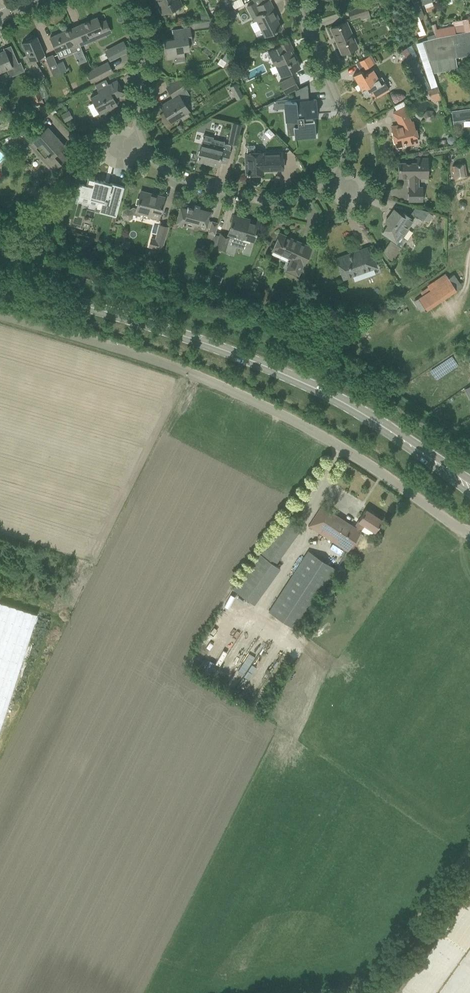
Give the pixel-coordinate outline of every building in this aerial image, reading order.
[(182,5),(180,0),(156,0),(162,14),(182,5)] [(246,6),(252,17),(254,21),(250,23),(254,32),(261,28),(264,36),(272,33),(281,28),(274,15),(276,14),(269,0),(260,4),(256,6),(254,2),(246,6)] [(433,2),(436,9),(443,7),(441,0),(439,0),(433,2)] [(420,20),(425,18),(418,1),(413,4),(420,20)] [(351,19),(368,14),(365,6),(348,11),(351,19)] [(200,13),(201,20),(210,19),(206,12),(200,13)] [(467,16),(467,18),(457,20),(460,33),(469,31),(469,16),(467,16)] [(97,17),(72,28),(79,45),(96,38),(94,33),(109,27),(106,20),(99,23),(97,17)] [(342,54),(351,50),(357,47),(346,22),(340,25),(331,29),(342,54)] [(173,38),(163,39),(167,59),(176,58),(184,56),(184,50),(189,49),(188,42),(192,41),(190,29),(190,27),(189,27),(182,28),(172,30),(173,38)] [(56,51),(59,58),(72,52),(71,49),(79,45),(72,28),(50,37),(54,46),(56,51)] [(469,55),(469,31),(460,33),(422,41),(433,73),(457,69),(456,57),(469,55)] [(45,77),(34,59),(44,55),(36,36),(33,38),(31,37),(27,39),(25,41),(22,43),(26,55),(23,56),(37,81),(45,77)] [(268,51),(264,53),(262,54),(261,57),(263,59),(265,60),(267,60),(271,58),(274,65),(278,63),(284,75),(299,67),(288,45),(290,44),(288,40),(279,45),(280,46),(268,52),(268,51)] [(104,52),(109,61),(128,51),(124,42),(104,52)] [(416,44),(406,46),(409,58),(416,56),(414,47),(417,47),(416,44)] [(6,68),(9,76),(23,70),(20,62),(18,62),(14,54),(7,57),(4,51),(0,53),(0,71),(6,68)] [(399,55),(398,57),(399,59),(400,60),(402,61),(403,60),(406,59),(403,52),(400,54),(399,55)] [(227,53),(222,59),(229,64),(231,61),(227,53)] [(52,54),(45,57),(47,62),(50,70),(58,66),(56,63),(52,54)] [(364,58),(356,63),(360,71),(361,71),(375,63),(371,54),(364,58)] [(56,63),(61,73),(66,70),(63,60),(56,63)] [(86,73),(92,84),(114,73),(107,62),(86,73)] [(360,71),(353,75),(365,96),(368,94),(369,96),(371,95),(375,96),(376,98),(385,93),(389,90),(385,82),(381,84),(378,79),(378,78),(373,69),(365,74),(366,75),(364,76),(361,71),(360,71)] [(279,83),(285,95),(299,88),(293,76),(279,83)] [(91,97),(95,104),(100,113),(116,104),(113,98),(123,92),(117,80),(108,85),(105,79),(95,85),(99,93),(91,97)] [(171,122),(179,117),(189,111),(178,94),(185,89),(179,80),(175,82),(166,88),(173,98),(160,106),(171,122)] [(28,90),(34,102),(43,98),(37,86),(28,90)] [(438,87),(427,90),(429,96),(436,101),(442,99),(438,87)] [(239,90),(233,93),(236,99),(243,96),(239,90)] [(285,102),(287,128),(288,135),(294,134),(295,138),(305,137),(315,136),(313,115),(317,115),(316,100),(285,102)] [(49,103),(44,105),(47,113),(52,111),(49,103)] [(44,105),(38,107),(42,116),(48,114),(47,113),(44,105)] [(401,128),(392,130),(396,147),(418,142),(413,121),(411,121),(404,107),(393,113),(401,128)] [(451,111),(453,127),(453,129),(454,129),(454,128),(461,127),(461,121),(464,121),(464,118),(469,118),(469,110),(469,109),(469,108),(451,111)] [(67,111),(61,115),(65,122),(71,119),(67,111)] [(52,171),(58,166),(66,159),(59,151),(64,147),(46,127),(44,130),(38,123),(24,136),(44,158),(42,159),(52,171)] [(228,142),(237,144),(242,125),(233,123),(228,142)] [(268,128),(264,133),(269,139),(274,134),(268,128)] [(201,144),(197,161),(218,166),(219,162),(220,160),(226,161),(225,163),(226,163),(231,145),(224,144),(224,142),(213,139),(211,138),(210,146),(201,144)] [(245,146),(246,174),(263,173),(263,169),(283,168),(282,154),(262,155),(262,152),(255,152),(254,146),(245,146)] [(417,163),(408,163),(398,163),(398,178),(410,177),(410,187),(409,187),(409,200),(422,200),(422,187),(418,187),(418,177),(427,177),(427,159),(417,159),(417,163)] [(464,164),(453,166),(455,179),(466,176),(464,164)] [(82,185),(80,196),(90,198),(88,204),(96,206),(95,210),(98,211),(115,216),(121,196),(123,186),(103,181),(103,182),(88,178),(86,186),(82,185)] [(122,211),(121,216),(124,219),(128,220),(132,218),(133,215),(140,217),(141,213),(148,215),(148,217),(158,220),(161,207),(164,197),(141,191),(138,201),(136,208),(133,208),(130,209),(126,208),(122,211)] [(39,196),(36,199),(36,203),(39,206),(43,206),(45,203),(45,199),(42,196),(39,196)] [(178,217),(176,223),(192,227),(193,222),(207,225),(210,211),(199,209),(200,206),(193,204),(192,208),(188,207),(187,209),(180,208),(178,217)] [(423,221),(429,212),(414,208),(411,213),(423,221)] [(413,219),(412,219),(404,213),(402,215),(394,210),(385,222),(388,224),(382,232),(391,238),(396,242),(400,236),(403,238),(409,229),(407,228),(413,219)] [(233,215),(230,225),(227,235),(220,233),(215,249),(227,253),(231,237),(253,243),(256,232),(259,222),(233,215)] [(212,239),(214,234),(215,234),(218,223),(211,221),(208,232),(207,238),(212,239)] [(159,225),(156,238),(151,237),(148,247),(162,251),(169,227),(167,227),(159,225)] [(299,276),(307,256),(311,247),(279,233),(275,242),(271,250),(291,259),(286,270),(299,276)] [(401,248),(391,241),(384,250),(392,261),(401,248)] [(336,258),(339,268),(343,279),(376,267),(373,258),(371,259),(367,248),(336,258)] [(211,274),(209,282),(220,285),(222,278),(223,279),(225,273),(213,269),(212,274),(211,274)] [(422,273),(416,277),(420,283),(426,279),(422,273)] [(435,281),(438,285),(418,298),(427,310),(457,290),(445,273),(435,281)] [(324,504),(318,512),(309,526),(346,550),(363,523),(375,531),(382,520),(366,509),(354,527),(329,511),(331,509),(324,504)] [(308,551),(268,612),(297,631),(337,569),(308,551)] [(280,568),(275,565),(258,553),(232,589),(254,604),(280,568)] [(37,614),(0,602),(0,730),(37,614)]
